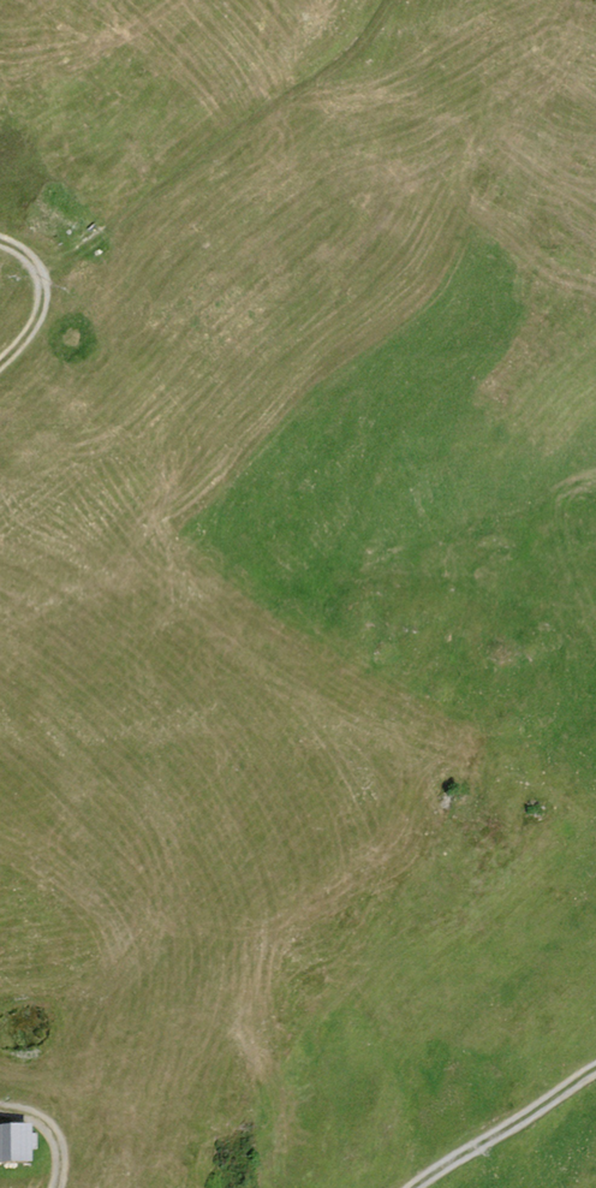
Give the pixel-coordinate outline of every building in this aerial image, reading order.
[(0,1127),(0,1166),(26,1165),(25,1127),(0,1127)]
